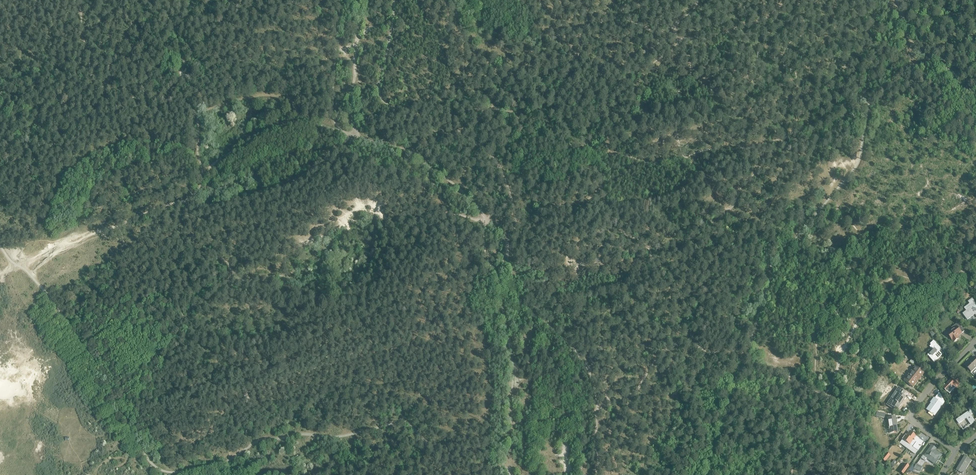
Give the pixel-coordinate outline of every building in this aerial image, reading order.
[(963,314),(967,320),(973,316),(973,315),(975,314),(975,316),(975,306),(975,305),(973,306),(963,314)] [(958,335),(958,336),(962,333),(959,330),(962,328),(958,323),(955,325),(957,327),(947,334),(952,340),(954,342),(958,339),(957,337),(958,335)] [(933,329),(931,326),(927,328),(929,331),(932,337),(936,335),(933,329)] [(940,357),(945,353),(936,344),(936,343),(933,341),(930,344),(931,345),(929,347),(932,350),(928,355),(931,359),(932,358),(936,361),(940,357)] [(971,372),(975,368),(975,359),(974,357),(965,366),(971,372)] [(918,370),(915,368),(909,376),(911,377),(906,383),(912,388),(917,382),(915,380),(919,375),(921,376),(923,374),(918,370)] [(958,380),(956,382),(953,378),(943,388),(947,392),(953,386),(955,388),(959,384),(961,382),(958,380)] [(895,407),(897,409),(905,397),(903,396),(905,393),(899,389),(897,392),(899,393),(891,405),(890,404),(888,406),(893,410),(895,407)] [(932,402),(926,410),(934,416),(942,406),(942,405),(944,402),(937,395),(933,398),(931,402),(932,402)] [(971,425),(975,422),(971,415),(975,412),(971,407),(968,409),(970,411),(956,420),(958,424),(966,418),(971,425)] [(887,418),(889,433),(897,432),(895,417),(887,418)] [(902,440),(900,443),(907,448),(907,449),(916,437),(913,435),(909,432),(906,436),(905,435),(902,440)] [(916,437),(907,449),(915,454),(917,451),(920,447),(920,446),(922,442),(918,439),(919,439),(916,437)] [(923,455),(921,458),(925,461),(927,459),(935,465),(937,461),(937,460),(938,458),(939,459),(941,455),(934,450),(935,449),(931,446),(925,454),(924,456),(923,455)] [(956,470),(963,474),(971,460),(964,456),(956,470)] [(903,474),(909,466),(905,464),(900,472),(903,474)]
